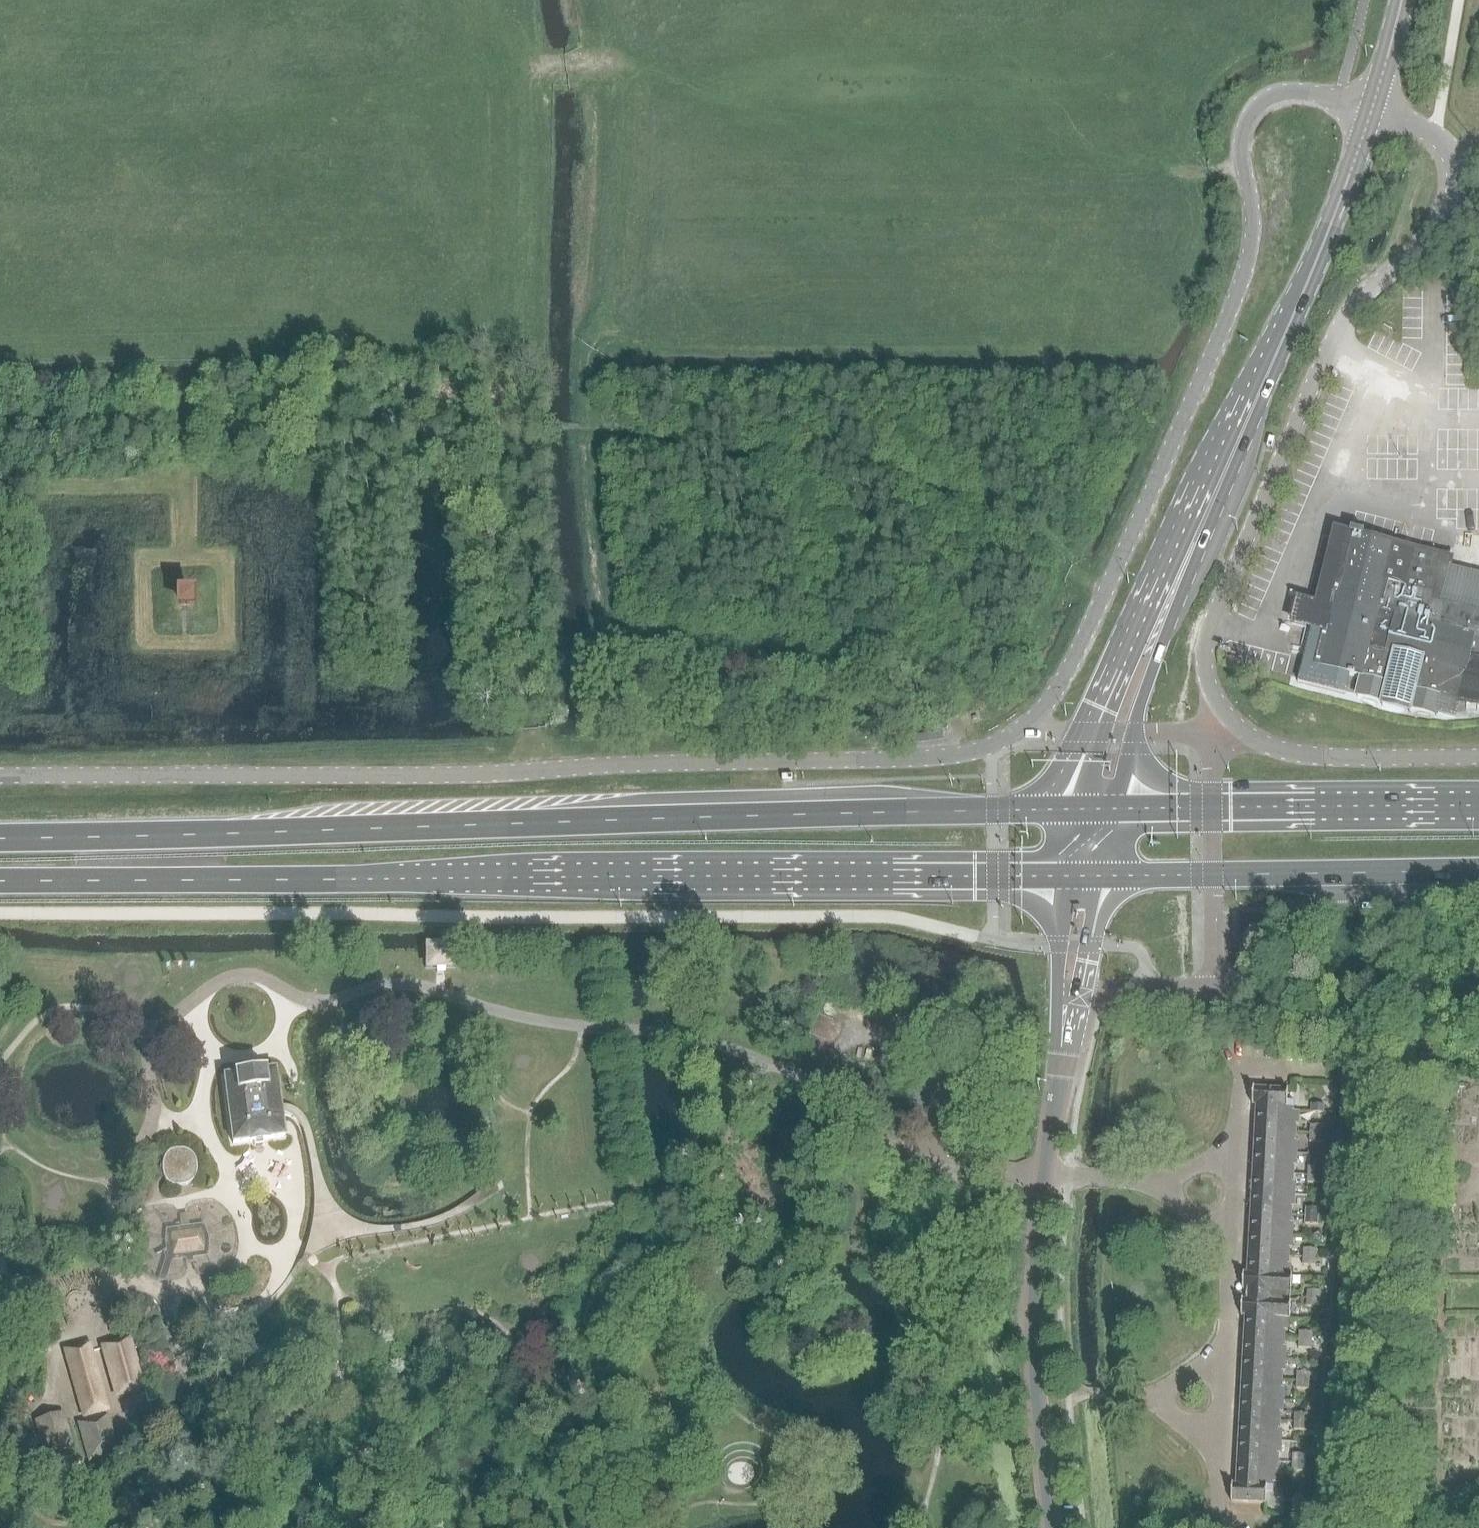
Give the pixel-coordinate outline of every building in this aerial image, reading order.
[(1298,683),(1345,694),(1349,676),(1354,677),(1355,676),(1361,677),(1357,692),(1383,699),(1383,702),(1410,709),(1411,706),(1455,716),(1458,702),(1478,702),(1478,575),(1449,568),(1451,560),(1335,531),(1316,611),(1304,608),(1303,613),(1301,620),(1312,623),(1311,629),(1298,683)] [(179,594),(179,606),(185,605),(191,605),(191,594),(179,594)] [(429,966),(451,966),(451,947),(428,947),(429,966)] [(298,1112),(289,1107),(279,1107),(275,1071),(224,1077),(233,1144),(283,1137),(280,1114),(287,1114),(294,1117),(299,1124),(303,1132),(308,1153),(312,1174),(314,1196),(313,1217),(309,1239),(305,1250),(304,1253),(302,1259),(299,1265),(293,1279),(294,1279),(305,1265),(307,1262),(313,1258),(324,1250),(345,1241),(366,1237),(387,1234),(409,1231),(430,1227),(451,1220),(470,1210),(488,1198),(498,1192),(494,1181),(475,1196),(457,1208),(438,1218),(418,1224),(387,1228),(366,1226),(347,1217),(332,1201),(323,1182),(317,1162),(312,1140),(305,1120),(298,1112)] [(1256,1105),(1256,1110),(1293,1111),(1293,1101),(1287,1101),(1288,1090),(1253,1089),(1253,1105),(1256,1105)] [(1325,1105),(1311,1105),(1311,1114),(1325,1114),(1325,1105)] [(1255,1131),(1295,1133),(1295,1124),(1298,1124),(1298,1112),(1293,1111),(1256,1110),(1255,1131)] [(1309,1125),(1309,1133),(1322,1133),(1322,1125),(1309,1125)] [(1295,1133),(1255,1131),(1254,1151),(1296,1153),(1297,1141),(1295,1141),(1295,1133)] [(1322,1133),(1309,1133),(1309,1141),(1321,1142),(1322,1133)] [(194,1158),(193,1155),(192,1154),(190,1152),(188,1151),(185,1150),(183,1149),(181,1149),(178,1149),(176,1149),(173,1150),(171,1150),(169,1152),(167,1153),(166,1155),(164,1158),(163,1160),(162,1163),(162,1165),(162,1168),(162,1171),(162,1173),(163,1176),(164,1179),(166,1181),(167,1183),(169,1184),(171,1185),(174,1186),(176,1187),(178,1187),(181,1187),(183,1187),(185,1186),(188,1185),(190,1184),(191,1182),(193,1180),(194,1178),(195,1176),(196,1173),(197,1171),(197,1168),(197,1165),(196,1163),(196,1160),(194,1158)] [(1296,1153),(1254,1151),(1253,1172),(1293,1174),(1293,1166),(1295,1166),(1296,1153)] [(1308,1166),(1307,1174),(1319,1174),(1320,1166),(1308,1166)] [(1293,1174),(1253,1172),(1252,1192),(1293,1194),(1294,1181),(1292,1181),(1293,1174)] [(1319,1174),(1307,1174),(1307,1182),(1319,1182),(1319,1174)] [(1293,1194),(1252,1192),(1251,1213),(1291,1215),(1291,1207),(1293,1207),(1293,1194)] [(1306,1215),(1317,1216),(1318,1208),(1306,1207),(1306,1215)] [(1291,1215),(1251,1213),(1249,1234),(1292,1236),(1292,1223),(1290,1223),(1291,1215)] [(1317,1216),(1306,1215),(1305,1223),(1317,1224),(1317,1216)] [(204,1240),(200,1229),(170,1233),(169,1246),(173,1256),(203,1251),(204,1240)] [(1248,1254),(1289,1256),(1289,1248),(1291,1248),(1292,1236),(1249,1234),(1248,1254)] [(1304,1249),(1303,1257),(1315,1257),(1315,1249),(1304,1249)] [(1243,1274),(1289,1276),(1290,1264),(1288,1263),(1289,1256),(1248,1254),(1247,1273),(1243,1274)] [(1315,1257),(1303,1257),(1303,1264),(1314,1265),(1315,1257)] [(1291,1276),(1289,1276),(1243,1274),(1242,1291),(1246,1291),(1245,1295),(1290,1298),(1291,1276)] [(1290,1298),(1245,1295),(1245,1300),(1242,1300),(1241,1316),(1245,1316),(1287,1318),(1289,1318),(1290,1298)] [(1244,1337),(1285,1339),(1285,1330),(1287,1330),(1287,1318),(1245,1316),(1244,1337)] [(1300,1330),(1299,1338),(1311,1339),(1312,1331),(1300,1330)] [(1285,1339),(1244,1337),(1243,1357),(1285,1359),(1286,1347),(1284,1347),(1285,1339)] [(1311,1339),(1299,1338),(1299,1347),(1311,1347),(1311,1339)] [(126,1344),(105,1350),(119,1396),(140,1390),(126,1344)] [(88,1350),(67,1356),(86,1417),(106,1411),(88,1350)] [(1285,1359),(1243,1357),(1242,1378),(1282,1380),(1283,1371),(1284,1371),(1285,1359)] [(1297,1371),(1297,1380),(1309,1380),(1309,1372),(1297,1371)] [(1282,1380),(1242,1378),(1241,1398),(1283,1401),(1284,1387),(1282,1387),(1282,1380)] [(1309,1380),(1297,1380),(1297,1388),(1309,1388),(1309,1380)] [(1283,1401),(1241,1398),(1239,1419),(1280,1421),(1281,1412),(1283,1412),(1283,1401)] [(75,1449),(64,1413),(34,1421),(44,1458),(75,1449)] [(1295,1421),(1307,1421),(1307,1413),(1295,1413),(1295,1421)] [(117,1449),(108,1414),(76,1423),(88,1463),(117,1449)] [(1280,1421),(1239,1419),(1238,1440),(1281,1442),(1282,1428),(1280,1428),(1280,1421)] [(1307,1421),(1295,1421),(1295,1429),(1306,1429),(1307,1421)] [(1281,1442),(1238,1440),(1237,1460),(1278,1462),(1279,1453),(1280,1453),(1281,1442)] [(1293,1454),(1293,1462),(1305,1462),(1305,1454),(1293,1454)] [(1278,1462),(1237,1460),(1236,1481),(1279,1483),(1280,1470),(1278,1470),(1278,1462)] [(1305,1462),(1293,1462),(1293,1470),(1304,1471),(1305,1462)] [(1279,1483),(1236,1481),(1236,1486),(1233,1485),(1232,1502),(1267,1504),(1268,1493),(1273,1493),(1274,1484),(1279,1484),(1279,1483)]
